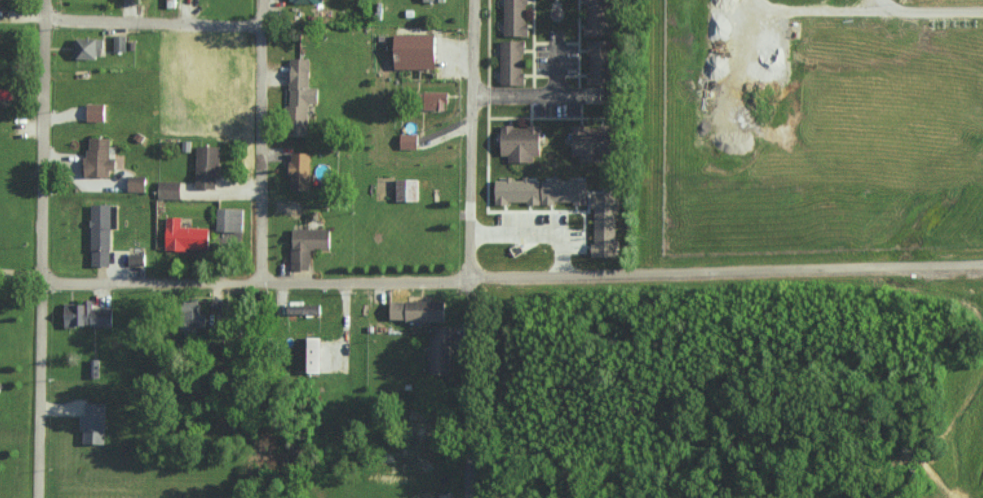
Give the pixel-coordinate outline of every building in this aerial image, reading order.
[(527,36),(528,0),(505,0),(504,35),(527,36)] [(610,0),(585,0),(585,4),(586,4),(587,36),(610,36),(610,0)] [(438,35),(397,34),(396,68),(438,69),(438,35)] [(114,51),(126,51),(126,36),(115,36),(114,51)] [(104,58),(104,39),(73,39),(73,59),(104,58)] [(501,85),(524,85),(524,52),(526,52),(526,40),(501,41),(501,85)] [(589,85),(612,85),(613,41),(590,40),(589,85)] [(308,136),(309,103),(320,103),(320,88),(310,88),(311,59),(292,58),(290,135),(308,136)] [(15,99),(15,89),(0,89),(0,99),(15,99)] [(448,91),(424,91),(424,109),(448,109),(448,91)] [(105,122),(105,104),(88,103),(87,121),(105,122)] [(534,162),(534,155),(542,155),(541,125),(502,126),(503,155),(509,155),(509,162),(534,162)] [(596,155),(613,154),(613,126),(575,127),(575,162),(596,161),(596,155)] [(400,148),(418,149),(418,134),(400,133),(400,148)] [(87,177),(111,177),(111,169),(117,170),(117,159),(111,159),(111,138),(88,138),(87,177)] [(196,188),(218,188),(219,146),(197,146),(196,188)] [(311,152),(291,153),(292,191),(311,191),(311,152)] [(129,192),(146,192),(147,176),(129,176),(129,192)] [(587,204),(588,179),(496,178),(496,202),(587,204)] [(419,201),(420,179),(398,179),(397,201),(419,201)] [(181,181),(159,180),(158,198),(181,198),(181,181)] [(593,256),(616,257),(617,188),(605,188),(604,195),(594,195),(593,256)] [(112,265),(111,204),(92,204),(92,266),(112,265)] [(242,241),(243,208),(218,207),(216,240),(242,241)] [(210,250),(211,227),(182,227),(182,217),(167,217),(166,249),(210,250)] [(311,269),(311,249),(331,249),(331,230),(292,230),(292,269),(311,269)] [(129,265),(146,265),(145,254),(129,254),(129,265)] [(206,326),(207,313),(201,313),(201,302),(187,301),(186,326),(206,326)] [(391,320),(446,321),(446,302),(391,301),(391,320)] [(65,302),(65,327),(114,326),(113,308),(93,308),(92,302),(65,302)] [(321,304),(288,304),(288,313),(320,314),(321,304)] [(430,373),(453,374),(454,327),(435,326),(435,336),(431,336),(430,373)] [(323,338),(299,338),(298,372),(322,372),(323,338)] [(90,378),(100,377),(99,359),(89,359),(90,378)] [(84,442),(106,443),(107,402),(86,401),(85,414),(81,414),(81,430),(85,430),(84,442)]
